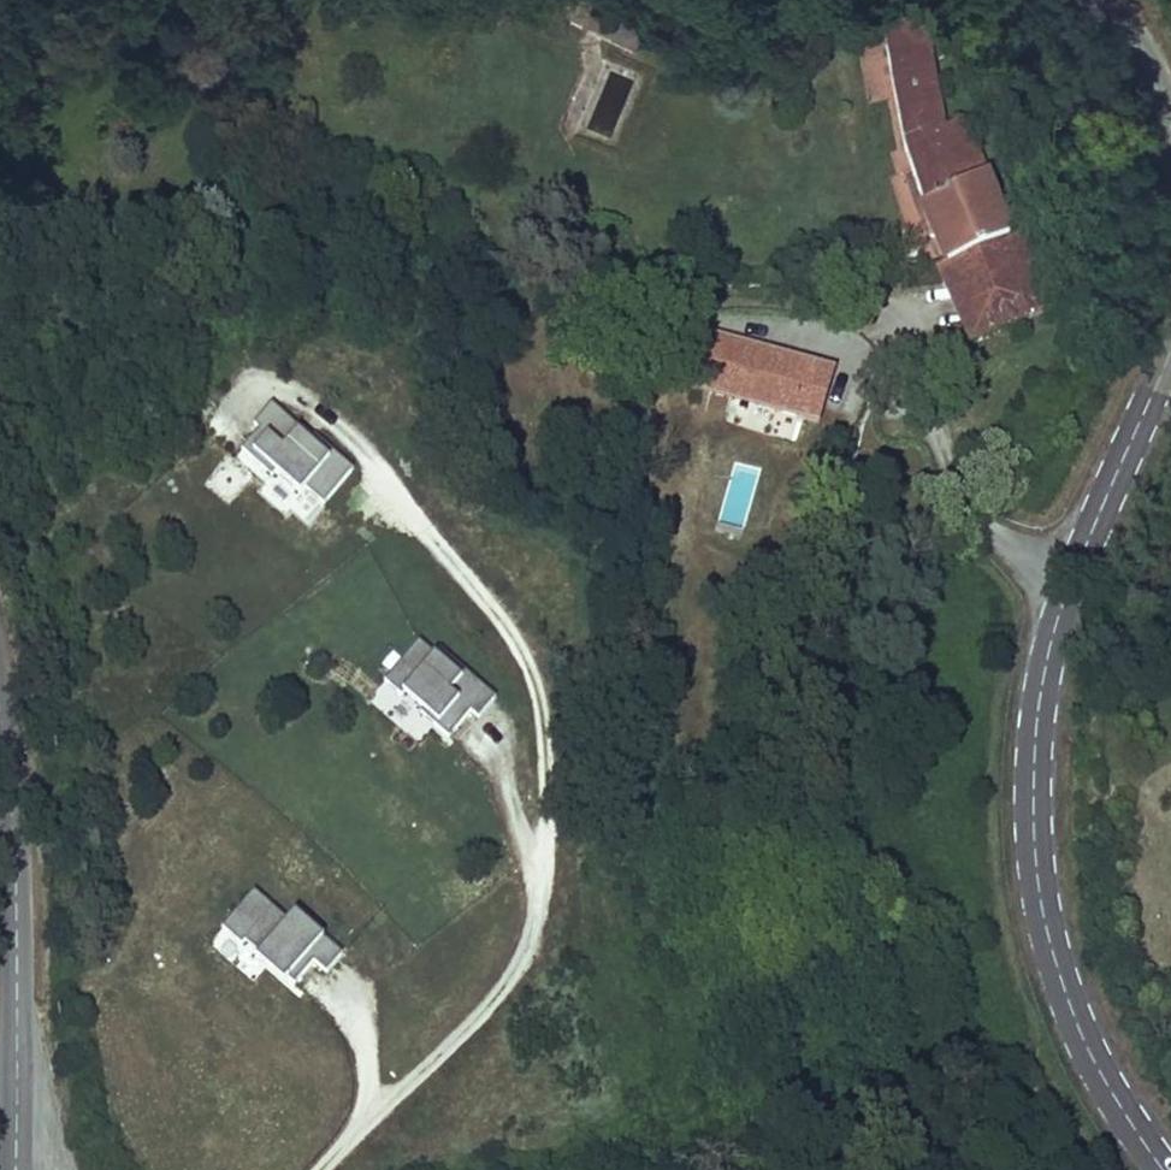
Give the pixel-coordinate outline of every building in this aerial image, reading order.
[(1043,228),(1040,219),(1004,235),(958,126),(940,135),(919,25),(877,30),(901,166),(940,264),(930,269),(940,289),(954,283),(971,321),(957,327),(966,343),(1036,310),(1041,307),(1045,302),(1048,294),(1050,284),(1051,274),(1051,263),(1049,251),(1043,228)] [(954,283),(940,289),(957,327),(971,321),(954,283)] [(693,330),(677,384),(730,400),(746,346),(693,330)] [(746,346),(730,400),(790,417),(806,363),(746,346)] [(790,417),(819,426),(835,372),(806,363),(790,417)] [(264,489),(310,525),(350,473),(271,411),(240,450),(274,477),(264,489)] [(453,745),(490,702),(419,643),(372,699),(414,735),(426,722),(453,745)] [(258,889),(209,945),(243,975),(256,961),(288,989),(312,962),(326,975),(339,960),(258,889)]
